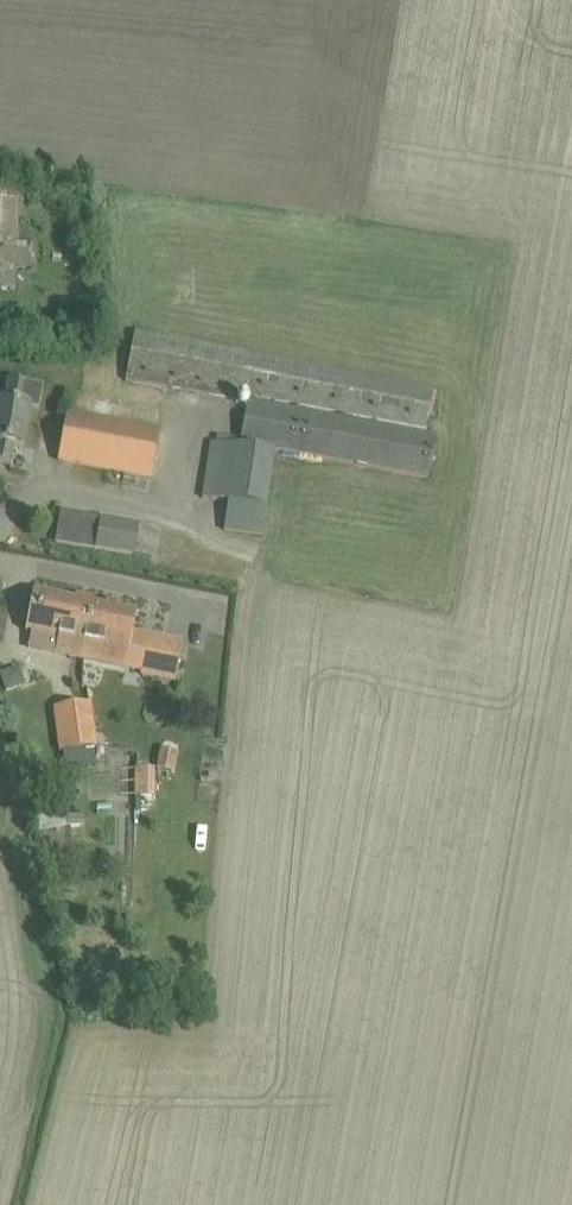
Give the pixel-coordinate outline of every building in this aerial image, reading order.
[(18,290),(17,267),(32,266),(31,242),(17,243),(15,199),(0,200),(0,291),(18,290)] [(245,396),(429,428),(436,389),(137,335),(128,382),(244,403),(245,396)] [(8,380),(4,403),(0,402),(0,463),(11,465),(15,446),(22,448),(29,408),(39,410),(43,387),(8,380)] [(244,443),(304,454),(432,478),(440,437),(251,403),(244,443)] [(58,461),(81,465),(155,479),(163,432),(67,415),(58,461)] [(263,538),(272,471),(275,452),(212,443),(201,499),(228,504),(225,533),(263,538)] [(61,514),(57,543),(134,555),(139,526),(61,514)] [(73,659),(80,661),(88,617),(91,604),(33,592),(25,632),(58,639),(55,656),(73,659)] [(88,617),(80,661),(144,674),(143,677),(175,684),(183,645),(132,635),(137,613),(91,604),(88,617)] [(59,711),(64,753),(95,749),(97,749),(92,707),(59,711)] [(95,749),(64,753),(67,771),(98,767),(96,752),(95,749)] [(160,750),(157,771),(175,774),(178,753),(160,750)] [(156,799),(156,768),(136,768),(136,799),(156,799)]
